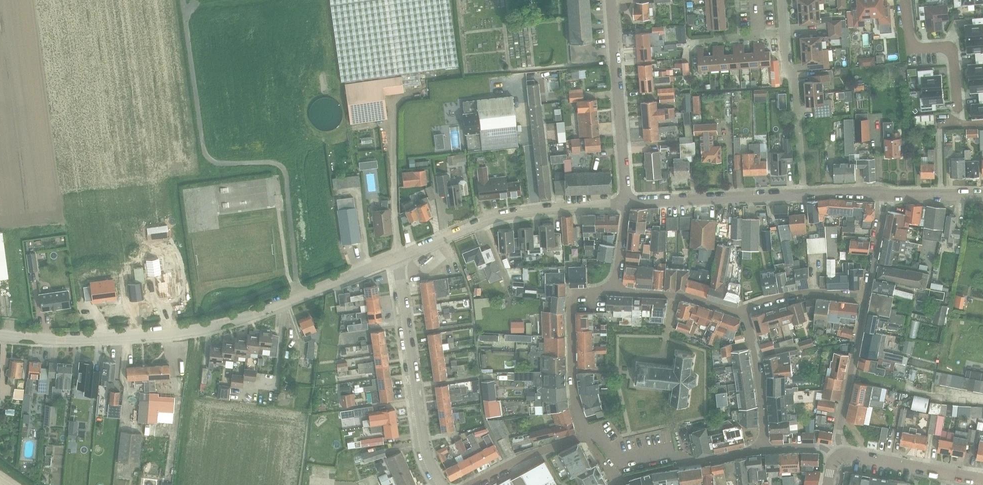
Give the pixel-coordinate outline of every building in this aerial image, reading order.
[(419,71),(458,66),(449,0),(330,0),(341,82),(344,81),(350,123),(387,118),(383,94),(403,91),(403,86),(420,84),(419,71)] [(567,1),(570,43),(592,41),(588,0),(567,0),(567,1)] [(819,10),(819,3),(825,2),(824,0),(798,0),(799,11),(819,10)] [(846,8),(845,0),(837,0),(838,8),(846,8)] [(872,17),(870,0),(857,0),(858,10),(852,10),(853,27),(865,26),(864,17),(872,17)] [(872,17),(879,16),(880,25),(881,32),(892,31),(891,24),(890,8),(884,8),(883,0),(870,0),(872,17)] [(634,9),(634,11),(634,13),(634,14),(635,19),(640,19),(641,21),(649,20),(649,17),(650,17),(649,7),(653,6),(653,2),(649,2),(637,3),(637,7),(634,7),(634,9)] [(725,4),(706,5),(707,17),(725,16),(725,4)] [(927,7),(927,6),(919,6),(920,19),(927,19),(928,30),(942,29),(941,20),(948,20),(947,5),(927,7)] [(820,17),(819,10),(799,11),(800,24),(826,22),(825,16),(820,17)] [(725,16),(707,17),(708,30),(726,28),(725,16)] [(966,39),(982,38),(982,17),(973,18),(973,24),(975,24),(975,27),(965,27),(966,39)] [(829,29),(842,28),(846,28),(846,20),(828,21),(829,29)] [(842,28),(829,29),(829,37),(842,36),(848,35),(848,27),(846,28),(842,28)] [(636,33),(637,47),(651,46),(657,45),(670,44),(670,39),(657,40),(657,39),(650,40),(650,32),(636,33)] [(801,38),(802,51),(822,49),(821,36),(801,38)] [(966,39),(967,51),(977,50),(977,52),(976,52),(976,58),(982,57),(982,38),(966,39)] [(764,42),(759,43),(761,66),(770,65),(771,78),(779,77),(779,75),(778,60),(771,60),(770,51),(765,51),(764,42)] [(751,66),(761,66),(759,43),(753,43),(754,52),(750,52),(751,66)] [(730,68),(740,67),(739,44),(733,45),(734,54),(729,54),(730,68)] [(740,67),(751,66),(750,52),(745,53),(744,44),(739,44),(740,67)] [(720,69),(730,68),(729,54),(724,54),(723,45),(718,46),(720,69)] [(651,46),(637,47),(639,60),(652,59),(651,46)] [(710,70),(720,69),(718,46),(713,46),(713,55),(708,56),(710,70)] [(699,70),(710,70),(708,56),(704,56),(703,47),(697,48),(699,70)] [(828,49),(822,49),(802,51),(803,64),(809,63),(810,69),(829,68),(828,49)] [(982,77),(982,57),(976,58),(977,64),(978,64),(978,66),(969,67),(970,79),(982,77)] [(659,71),(653,71),(652,63),(639,64),(640,78),(653,77),(670,76),(670,75),(666,76),(666,71),(659,71)] [(922,83),(923,90),(942,89),(941,77),(932,78),(932,76),(933,75),(932,69),(918,70),(919,84),(922,83)] [(805,82),(806,94),(823,93),(823,86),(830,85),(829,74),(816,75),(817,81),(805,82)] [(653,77),(640,78),(641,91),(654,90),(654,83),(670,82),(670,76),(653,77)] [(970,79),(971,90),(980,89),(980,92),(979,92),(980,98),(982,97),(982,77),(970,79)] [(526,80),(529,105),(541,104),(538,83),(534,84),(533,79),(526,80)] [(942,89),(923,90),(923,97),(920,98),(921,111),(936,110),(935,103),(934,104),(934,101),(943,100),(942,89)] [(577,102),(578,111),(597,110),(596,100),(596,99),(583,100),(582,93),(569,94),(569,103),(577,102)] [(824,100),(823,93),(806,94),(806,106),(819,105),(819,111),(814,111),(815,117),(832,116),(831,99),(824,100)] [(462,102),(464,114),(463,114),(465,132),(466,131),(468,150),(518,145),(513,96),(462,102)] [(700,97),(701,112),(711,111),(709,96),(700,97)] [(980,98),(980,103),(981,103),(981,106),(972,106),(973,118),(982,118),(982,97),(980,98)] [(674,107),(657,108),(656,100),(642,102),(643,115),(674,112),(674,107)] [(691,101),(692,115),(700,115),(700,101),(691,101)] [(529,105),(531,125),(543,124),(541,104),(529,105)] [(557,123),(564,122),(562,109),(555,109),(557,123)] [(598,123),(597,110),(578,111),(580,136),(599,135),(598,123)] [(674,112),(643,115),(644,128),(658,127),(658,126),(658,119),(666,119),(666,118),(675,117),(674,112)] [(856,120),(857,140),(869,139),(868,119),(868,112),(856,113),(856,120)] [(915,115),(915,122),(924,121),(924,125),(934,124),(933,113),(917,115),(915,115)] [(853,120),(845,120),(846,154),(849,154),(850,163),(834,164),(834,181),(855,181),(855,153),(854,153),(853,120)] [(894,121),(884,122),(885,139),(886,138),(887,156),(888,156),(889,158),(893,157),(894,156),(901,156),(900,145),(905,145),(906,144),(906,141),(905,140),(900,140),(900,138),(899,138),(899,132),(894,132),(894,121)] [(701,147),(702,147),(703,161),(712,160),(712,161),(721,161),(721,145),(713,146),(713,134),(717,134),(717,123),(695,124),(695,134),(700,134),(701,147)] [(531,125),(533,145),(545,144),(543,124),(531,125)] [(685,136),(679,137),(680,143),(693,142),(691,124),(685,125),(685,136)] [(658,127),(644,128),(645,141),(659,140),(659,132),(664,132),(664,131),(676,130),(676,125),(658,126),(658,127)] [(443,133),(435,134),(436,149),(444,148),(443,133)] [(578,138),(570,139),(572,153),(579,152),(579,150),(585,149),(585,151),(600,149),(599,137),(581,138),(578,138)] [(792,150),(791,138),(783,139),(784,152),(771,153),(772,173),(774,173),(775,175),(779,174),(780,173),(786,173),(786,158),(792,157),(792,150)] [(681,158),(674,159),(675,177),(690,176),(690,161),(696,161),(695,142),(693,142),(680,143),(681,158)] [(744,174),(756,174),(755,149),(754,149),(754,143),(749,143),(750,153),(743,153),(744,174)] [(755,149),(756,174),(767,173),(767,151),(760,151),(760,143),(754,143),(754,149),(755,149)] [(545,144),(533,145),(535,165),(547,164),(545,144)] [(953,146),(945,146),(945,157),(953,157),(953,146)] [(935,177),(935,163),(934,149),(928,149),(928,156),(921,156),(921,163),(921,177),(935,177)] [(965,150),(965,159),(966,176),(971,176),(972,178),(977,178),(978,176),(979,176),(979,160),(971,161),(971,149),(965,150)] [(859,159),(857,159),(858,167),(864,167),(865,180),(866,180),(868,182),(872,182),(874,180),(875,180),(875,159),(868,159),(867,150),(859,151),(859,159)] [(659,151),(646,152),(648,179),(661,178),(659,151)] [(455,165),(473,165),(473,154),(455,154),(455,165)] [(369,158),(370,166),(384,164),(383,156),(369,158)] [(966,176),(965,159),(951,159),(951,177),(957,176),(959,178),(963,178),(964,176),(966,176)] [(535,165),(537,182),(549,181),(547,164),(535,165)] [(486,166),(475,167),(477,179),(479,200),(511,196),(512,198),(516,197),(517,195),(520,195),(518,181),(506,182),(506,176),(487,178),(486,166)] [(425,170),(402,172),(403,186),(426,184),(425,170)] [(610,171),(564,173),(564,179),(565,194),(611,192),(610,171)] [(358,174),(332,178),(333,188),(360,185),(358,174)] [(448,207),(460,206),(460,204),(461,204),(461,202),(460,202),(459,196),(467,195),(466,183),(464,181),(461,182),(459,184),(459,185),(458,186),(458,185),(450,186),(449,175),(437,177),(438,189),(446,188),(448,207)] [(558,180),(554,181),(555,194),(565,194),(564,179),(558,180)] [(551,196),(549,181),(537,182),(538,187),(539,197),(551,196)] [(430,200),(436,198),(431,185),(425,187),(430,200)] [(337,199),(343,244),(359,242),(353,197),(337,199)] [(419,217),(418,217),(420,221),(432,217),(429,207),(430,207),(427,197),(420,200),(422,204),(415,207),(419,217)] [(387,199),(381,200),(382,210),(372,211),(375,235),(392,233),(389,209),(388,209),(387,199)] [(844,214),(848,214),(853,215),(854,201),(830,199),(830,200),(818,201),(819,213),(835,214),(834,217),(840,216),(840,214),(844,214)] [(820,221),(819,213),(818,201),(818,200),(808,201),(810,222),(817,222),(817,227),(819,226),(820,238),(827,238),(826,226),(824,226),(824,220),(820,221)] [(406,210),(414,207),(412,201),(403,204),(406,210)] [(866,212),(867,202),(854,201),(853,215),(848,214),(848,218),(845,218),(844,224),(855,225),(855,227),(863,227),(864,219),(865,219),(865,213),(866,212)] [(874,217),(875,213),(876,203),(867,202),(866,212),(865,213),(865,219),(864,219),(863,227),(873,227),(874,217)] [(906,215),(904,226),(908,226),(909,221),(919,223),(920,217),(925,218),(927,207),(921,206),(921,205),(908,204),(906,215)] [(775,218),(789,217),(789,205),(775,206),(775,218)] [(946,208),(927,206),(927,207),(925,218),(923,238),(941,241),(943,229),(946,208)] [(419,217),(415,207),(414,207),(406,210),(405,210),(409,221),(418,217),(419,217)] [(630,220),(647,221),(651,221),(650,214),(658,214),(658,208),(631,209),(631,213),(630,220)] [(904,226),(906,215),(888,211),(886,225),(903,228),(904,226)] [(790,215),(790,224),(791,234),(807,233),(805,213),(790,215)] [(947,216),(945,235),(949,236),(948,242),(958,243),(959,237),(960,229),(955,229),(956,217),(955,217),(954,215),(950,214),(949,216),(947,216)] [(590,231),(597,231),(597,226),(596,215),(583,215),(584,236),(590,236),(590,231)] [(608,215),(596,215),(597,226),(597,231),(597,237),(601,237),(601,231),(608,231),(608,228),(608,215)] [(608,228),(608,231),(618,231),(620,215),(608,215),(608,228)] [(562,216),(563,243),(574,243),(573,216),(562,216)] [(733,218),(733,238),(735,238),(742,238),(742,218),(733,218)] [(692,229),(691,247),(692,247),(715,249),(717,220),(692,219),(692,229)] [(629,231),(652,233),(653,229),(653,228),(649,228),(649,229),(646,228),(647,221),(630,220),(629,231)] [(759,250),(760,220),(744,220),(743,249),(759,250)] [(553,224),(540,225),(541,237),(542,245),(547,245),(548,251),(562,250),(561,234),(554,235),(553,224)] [(775,265),(776,271),(780,292),(798,288),(795,263),(791,234),(790,224),(780,225),(787,263),(775,265)] [(15,225),(0,226),(0,275),(21,272),(15,225)] [(167,231),(168,231),(167,225),(147,228),(148,234),(151,233),(167,231)] [(883,236),(905,241),(908,229),(903,228),(886,225),(883,236)] [(827,238),(828,252),(828,269),(828,276),(828,279),(828,288),(828,289),(860,288),(860,277),(864,276),(864,269),(854,269),(854,262),(844,263),(844,273),(836,273),(836,259),(838,259),(838,226),(826,226),(827,238)] [(542,245),(541,237),(533,238),(533,227),(520,228),(520,240),(521,248),(528,248),(528,254),(543,253),(542,245)] [(652,244),(651,250),(666,251),(666,230),(661,230),(660,230),(653,229),(652,233),(652,237),(652,244)] [(514,240),(513,230),(500,231),(501,251),(509,250),(509,256),(522,256),(521,248),(520,240),(514,240)] [(646,237),(652,237),(652,233),(629,231),(627,249),(639,250),(640,244),(642,244),(642,241),(646,242),(646,237)] [(764,250),(772,249),(771,231),(762,231),(764,250)] [(590,236),(585,236),(585,240),(585,249),(595,249),(595,240),(590,240),(590,236)] [(883,236),(878,261),(881,262),(892,264),(897,265),(899,254),(905,255),(907,246),(918,248),(918,243),(910,242),(905,241),(883,236)] [(815,253),(814,238),(807,239),(808,254),(815,253)] [(851,241),(850,252),(868,254),(869,254),(871,242),(853,241),(851,241)] [(600,244),(597,259),(597,260),(613,262),(615,246),(600,244)] [(715,262),(713,272),(708,297),(718,299),(739,306),(742,294),(740,294),(741,284),(725,281),(732,246),(718,244),(718,246),(715,262)] [(56,256),(57,246),(48,246),(47,255),(56,256)] [(480,246),(465,252),(468,261),(476,257),(480,269),(484,267),(490,282),(503,277),(496,260),(493,261),(487,263),(483,252),(483,251),(482,251),(480,246)] [(38,248),(39,265),(48,264),(47,248),(38,248)] [(692,249),(692,256),(698,256),(708,257),(712,257),(712,250),(692,249)] [(627,252),(626,260),(640,262),(641,253),(627,252)] [(27,254),(29,271),(37,270),(35,253),(27,254)] [(672,268),(667,268),(666,283),(665,289),(675,290),(676,282),(677,282),(679,257),(673,256),(672,268)] [(675,290),(686,290),(690,269),(684,269),(685,257),(679,257),(677,282),(676,282),(675,290)] [(159,258),(146,260),(148,276),(156,275),(159,297),(163,297),(163,298),(165,297),(172,296),(171,287),(173,286),(171,272),(165,273),(161,273),(159,258)] [(809,262),(795,263),(798,288),(809,287),(809,262)] [(637,286),(639,266),(639,265),(626,264),(624,283),(626,286),(637,286)] [(666,283),(667,268),(666,268),(666,264),(660,264),(658,266),(658,269),(654,269),(653,288),(665,289),(666,283)] [(880,265),(880,266),(877,278),(877,279),(895,282),(926,288),(929,274),(907,269),(907,270),(880,265)] [(587,286),(587,266),(570,267),(570,287),(587,286)] [(654,267),(639,266),(637,286),(653,288),(654,269),(654,267)] [(135,283),(128,284),(130,300),(143,298),(141,283),(145,283),(143,267),(133,268),(135,283)] [(686,290),(708,297),(713,272),(702,269),(701,274),(698,273),(699,271),(690,269),(686,290)] [(763,274),(765,294),(766,294),(780,292),(776,271),(763,274)] [(545,282),(566,282),(565,273),(545,273),(545,282)] [(421,282),(423,294),(449,290),(448,278),(447,278),(435,280),(425,281),(421,282)] [(894,288),(895,282),(877,279),(877,278),(875,278),(872,291),(893,295),(912,300),(913,294),(894,288)] [(91,285),(83,286),(85,301),(93,300),(93,302),(102,301),(102,298),(107,298),(107,300),(116,299),(113,280),(91,282),(91,285)] [(513,281),(513,287),(517,287),(516,296),(541,298),(541,295),(545,296),(566,295),(566,293),(566,284),(566,283),(566,282),(545,282),(545,290),(537,289),(537,288),(524,288),(525,282),(513,281)] [(350,292),(343,293),(344,302),(351,301),(355,301),(355,300),(378,297),(377,285),(364,287),(365,294),(357,295),(350,296),(350,292)] [(944,299),(945,292),(931,289),(929,297),(944,299)] [(40,294),(42,310),(70,306),(67,290),(40,294)] [(436,297),(447,296),(447,295),(450,295),(449,290),(423,294),(424,305),(437,304),(436,297)] [(905,315),(894,313),(895,308),(910,311),(912,300),(893,295),(872,291),(868,311),(883,314),(890,315),(889,322),(903,325),(905,315)] [(545,300),(547,300),(553,300),(552,310),(564,311),(566,295),(545,296),(545,300)] [(483,296),(474,297),(476,320),(483,319),(482,305),(484,305),(483,296)] [(607,296),(608,296),(607,310),(614,310),(614,316),(623,317),(623,320),(620,320),(620,324),(632,325),(632,317),(632,310),(633,297),(607,296)] [(366,304),(367,311),(380,309),(378,297),(355,300),(355,301),(355,306),(366,304)] [(632,317),(632,323),(637,323),(637,322),(642,322),(642,309),(643,297),(633,297),(632,310),(632,317)] [(668,299),(643,297),(642,309),(651,310),(650,321),(664,323),(664,316),(665,316),(668,299)] [(806,300),(807,312),(815,311),(815,299),(806,300)] [(830,301),(823,300),(816,299),(815,323),(827,324),(830,301)] [(565,336),(564,311),(552,310),(553,300),(547,300),(548,335),(565,336)] [(694,322),(694,320),(695,318),(690,317),(695,304),(680,301),(677,315),(689,319),(686,325),(679,322),(676,329),(689,333),(690,333),(694,322)] [(840,330),(840,326),(840,321),(841,316),(838,315),(839,302),(830,301),(827,324),(827,328),(831,328),(831,323),(830,323),(830,320),(834,321),(834,329),(838,329),(840,330)] [(806,320),(801,302),(789,305),(793,321),(793,322),(794,323),(806,320)] [(858,304),(839,302),(838,315),(841,316),(840,321),(856,323),(858,304)] [(782,325),(793,322),(793,321),(789,305),(789,303),(776,307),(782,325)] [(438,315),(437,304),(424,305),(426,317),(438,315)] [(694,320),(709,325),(710,322),(715,311),(695,304),(690,317),(695,318),(694,320)] [(937,304),(933,321),(943,324),(947,306),(937,304)] [(782,325),(776,307),(764,310),(764,312),(765,312),(770,330),(769,330),(771,337),(778,335),(776,326),(782,325)] [(367,311),(356,312),(357,318),(361,317),(362,323),(368,322),(368,323),(382,321),(380,309),(367,311)] [(712,344),(716,333),(718,325),(719,326),(724,313),(715,310),(715,311),(710,322),(709,325),(704,335),(708,338),(707,341),(712,344)] [(868,311),(865,330),(882,333),(884,321),(889,322),(890,315),(883,314),(868,311)] [(757,334),(769,330),(770,330),(765,312),(764,312),(752,316),(757,334)] [(576,313),(576,330),(593,330),(593,329),(593,313),(576,313)] [(741,319),(724,313),(719,326),(718,325),(716,333),(712,344),(717,346),(721,335),(734,339),(741,319)] [(318,342),(320,333),(320,329),(320,328),(320,329),(315,328),(310,315),(298,320),(305,335),(302,336),(305,342),(308,340),(306,357),(313,358),(315,345),(314,341),(314,340),(318,341),(318,342)] [(428,328),(440,326),(438,315),(426,317),(428,328)] [(922,315),(920,333),(926,334),(928,316),(922,315)] [(348,325),(349,332),(368,329),(368,323),(368,322),(362,323),(348,325)] [(524,322),(511,322),(511,333),(524,333),(524,322)] [(694,322),(690,333),(694,335),(698,324),(694,322)] [(854,329),(840,326),(840,330),(838,329),(837,335),(852,338),(854,329)] [(576,330),(577,350),(594,349),(594,346),(593,332),(601,332),(601,334),(607,334),(607,328),(593,329),(593,330),(576,330)] [(269,356),(277,356),(279,337),(272,336),(272,331),(260,330),(260,332),(259,335),(260,335),(258,353),(262,353),(263,348),(270,349),(269,356)] [(372,343),(385,342),(384,330),(371,332),(372,343)] [(865,330),(863,340),(885,344),(887,334),(882,333),(865,330)] [(247,339),(245,357),(250,357),(250,352),(258,353),(260,335),(259,335),(260,332),(255,331),(255,333),(250,332),(250,334),(247,334),(247,339)] [(434,333),(428,334),(430,346),(443,344),(454,342),(453,337),(442,339),(441,332),(435,333),(435,332),(434,332),(434,333)] [(545,335),(545,342),(540,342),(540,347),(534,347),(534,345),(529,345),(529,351),(528,351),(528,356),(543,356),(543,354),(565,356),(565,336),(548,335),(545,335)] [(247,339),(235,337),(235,342),(233,360),(238,361),(238,356),(245,357),(247,339)] [(902,353),(901,354),(916,358),(918,352),(903,348),(905,339),(896,337),(893,351),(902,353)] [(799,342),(801,349),(814,345),(812,338),(799,342)] [(885,344),(863,340),(860,354),(882,358),(882,359),(896,362),(906,364),(908,357),(883,351),(885,344)] [(235,342),(223,341),(222,346),(223,346),(221,364),(225,365),(226,360),(233,360),(235,342)] [(773,341),(760,344),(762,351),(775,347),(773,341)] [(385,342),(372,343),(374,355),(387,353),(385,342)] [(443,344),(430,346),(432,357),(444,355),(443,349),(449,348),(455,348),(454,342),(443,344)] [(731,344),(721,348),(722,356),(732,355),(734,366),(726,367),(726,369),(726,373),(729,373),(729,371),(751,368),(749,349),(733,351),(731,344)] [(223,346),(222,346),(211,345),(208,368),(213,368),(214,363),(221,364),(223,346)] [(577,367),(596,366),(596,353),(607,352),(607,349),(605,349),(605,346),(594,346),(594,349),(577,350),(577,367)] [(764,357),(768,377),(786,376),(793,375),(789,354),(792,353),(792,355),(798,354),(798,350),(797,349),(764,357)] [(639,363),(638,363),(638,364),(637,364),(637,365),(638,365),(637,369),(636,369),(636,371),(637,371),(637,377),(636,377),(636,378),(637,378),(636,383),(635,382),(635,384),(636,384),(636,385),(637,385),(637,383),(643,384),(643,386),(644,386),(644,384),(650,385),(650,387),(652,387),(652,385),(658,386),(657,387),(659,387),(659,386),(665,387),(665,388),(666,388),(666,387),(673,388),(672,393),(670,393),(670,394),(672,395),(671,401),(669,400),(669,401),(671,402),(671,404),(672,404),(672,402),(686,404),(685,406),(687,406),(687,404),(688,405),(688,404),(687,403),(688,397),(689,397),(690,396),(688,395),(689,387),(695,384),(696,385),(697,384),(696,383),(696,378),(698,377),(697,375),(695,376),(691,373),(692,365),(694,365),(694,364),(692,363),(693,356),(695,356),(695,355),(693,355),(694,353),(692,353),(692,355),(678,353),(678,351),(677,351),(677,353),(675,352),(675,354),(677,354),(676,361),(675,360),(674,362),(676,362),(675,368),(668,367),(669,366),(667,366),(667,367),(661,367),(662,365),(660,365),(660,367),(654,366),(654,364),(653,364),(652,366),(647,365),(647,364),(646,364),(646,365),(639,364),(639,363)] [(358,369),(388,365),(387,353),(374,355),(375,361),(357,364),(358,369)] [(832,361),(830,367),(832,367),(830,377),(844,378),(848,355),(835,353),(833,362),(832,361)] [(566,355),(565,356),(543,354),(543,356),(543,373),(554,373),(554,371),(566,372),(567,372),(566,355)] [(433,369),(446,367),(444,355),(432,357),(433,369)] [(860,356),(857,368),(858,368),(857,368),(858,368),(876,372),(875,373),(884,375),(885,375),(896,377),(897,371),(894,370),(896,362),(882,359),(879,358),(878,360),(860,356)] [(8,375),(7,383),(13,384),(13,376),(21,377),(23,361),(10,360),(9,368),(7,369),(6,374),(8,375)] [(467,360),(466,370),(474,371),(474,361),(467,360)] [(39,392),(46,393),(48,368),(41,367),(41,362),(29,361),(28,377),(27,381),(25,393),(24,393),(23,409),(29,409),(30,394),(32,394),(33,377),(40,378),(39,392)] [(84,395),(88,395),(97,396),(100,371),(93,370),(93,363),(90,363),(88,361),(85,361),(83,362),(79,362),(77,388),(85,388),(84,395)] [(346,361),(337,363),(338,371),(348,370),(346,361)] [(49,362),(48,372),(56,373),(56,377),(56,386),(52,385),(51,397),(61,397),(62,387),(70,388),(71,378),(72,364),(57,363),(49,362)] [(107,385),(108,379),(114,380),(116,363),(103,362),(101,385),(107,385)] [(464,364),(451,366),(452,371),(458,371),(458,373),(465,372),(464,364)] [(161,365),(149,366),(150,392),(156,391),(155,379),(170,378),(169,365),(162,365),(161,365)] [(377,378),(390,376),(388,365),(358,369),(359,374),(376,372),(377,378)] [(126,367),(127,377),(127,380),(144,379),(145,392),(150,392),(149,366),(134,367),(133,367),(126,367)] [(447,378),(446,367),(433,369),(435,380),(440,379),(441,380),(442,380),(442,379),(447,378)] [(255,381),(256,374),(254,372),(254,370),(244,368),(243,378),(245,380),(255,381)] [(729,373),(726,373),(727,375),(735,374),(737,384),(728,385),(729,391),(754,387),(751,368),(729,371),(729,373)] [(967,370),(966,376),(982,379),(982,373),(967,370)] [(514,373),(514,381),(534,381),(534,385),(543,385),(551,385),(551,386),(566,385),(566,372),(554,371),(554,373),(543,373),(514,373)] [(593,372),(578,373),(577,373),(580,393),(598,393),(600,392),(600,389),(598,390),(598,379),(593,379),(593,372)] [(934,383),(940,385),(942,373),(936,372),(934,383)] [(363,386),(354,387),(355,393),(370,390),(392,388),(390,376),(377,378),(372,379),(372,385),(363,386)] [(786,388),(786,376),(768,377),(767,395),(794,394),(794,392),(795,392),(799,391),(798,387),(793,387),(793,388),(786,388)] [(840,400),(844,378),(830,377),(826,376),(822,397),(840,400)] [(961,389),(967,390),(970,378),(963,377),(961,389)] [(231,378),(231,384),(232,386),(242,387),(243,381),(242,379),(231,378)] [(967,390),(973,391),(976,379),(970,378),(967,390)] [(495,379),(483,381),(485,400),(490,400),(497,400),(495,379)] [(973,391),(980,392),(982,381),(976,379),(973,391)] [(851,401),(850,402),(867,405),(869,406),(883,409),(884,401),(887,388),(882,388),(873,386),(873,385),(855,382),(851,401)] [(450,390),(449,384),(444,385),(444,384),(442,385),(436,386),(438,398),(462,394),(468,394),(467,387),(450,390)] [(229,400),(230,387),(229,386),(219,385),(217,399),(229,400)] [(567,399),(566,385),(551,386),(551,385),(543,385),(536,385),(536,392),(534,392),(536,400),(543,400),(543,401),(567,399)] [(740,405),(740,409),(757,407),(754,387),(729,391),(730,395),(738,393),(740,405)] [(23,399),(24,389),(14,388),(13,398),(23,399)] [(393,399),(392,388),(370,390),(372,402),(380,401),(386,400),(386,401),(388,401),(388,400),(393,399)] [(109,404),(107,417),(120,418),(122,405),(119,405),(120,392),(110,390),(109,404)] [(716,393),(718,406),(728,404),(727,391),(716,393)] [(767,395),(770,421),(796,419),(796,418),(797,418),(797,413),(791,414),(791,413),(787,413),(786,403),(795,402),(794,394),(795,394),(795,392),(794,392),(794,394),(767,395)] [(140,393),(137,422),(145,422),(147,406),(149,406),(150,394),(140,393)] [(580,393),(582,400),(586,416),(596,413),(597,417),(608,414),(605,404),(602,405),(598,393),(580,393)] [(159,394),(150,394),(149,406),(147,406),(145,422),(156,423),(157,411),(173,412),(175,398),(158,397),(159,394)] [(341,395),(342,406),(351,405),(349,394),(341,395)] [(438,398),(440,409),(452,407),(452,401),(463,399),(462,394),(438,398)] [(535,400),(535,407),(543,407),(543,413),(553,412),(568,408),(567,399),(543,401),(535,400)] [(817,408),(834,411),(835,402),(818,399),(817,408)] [(867,405),(850,402),(846,420),(863,424),(867,405)] [(46,404),(44,424),(54,425),(55,405),(46,404)] [(914,422),(916,404),(910,404),(908,421),(914,422)] [(353,410),(341,412),(342,418),(354,416),(368,414),(374,414),(373,412),(373,406),(353,409),(353,410)] [(441,421),(454,419),(452,407),(440,409),(441,421)] [(758,407),(757,407),(740,409),(732,410),(733,418),(746,426),(758,426),(758,407)] [(569,408),(568,408),(553,412),(556,422),(550,424),(551,427),(573,421),(569,408)] [(901,408),(898,425),(904,426),(907,409),(901,408)] [(369,419),(361,420),(361,421),(362,427),(370,426),(371,426),(377,425),(383,424),(396,422),(394,409),(381,410),(373,412),(374,414),(368,414),(369,419)] [(928,433),(934,434),(937,416),(931,415),(928,433)] [(944,417),(937,416),(934,434),(941,435),(944,417)] [(456,430),(454,419),(441,421),(443,432),(449,431),(449,432),(450,432),(450,431),(456,430)] [(719,419),(696,427),(697,430),(702,428),(702,429),(706,427),(712,425),(718,423),(719,423),(719,419)] [(719,423),(718,423),(719,427),(734,425),(728,419),(719,423)] [(770,421),(769,422),(770,433),(792,431),(793,433),(798,432),(798,429),(790,429),(790,424),(798,423),(797,419),(796,419),(770,421)] [(815,419),(805,420),(806,432),(815,431),(815,429),(815,419)] [(497,441),(509,435),(501,420),(488,420),(497,441)] [(576,432),(573,421),(551,427),(531,433),(533,440),(556,435),(556,437),(576,432)] [(371,426),(370,426),(371,433),(384,431),(385,437),(398,435),(396,422),(383,424),(377,425),(371,426)] [(715,451),(715,452),(745,446),(741,427),(738,425),(723,428),(724,432),(711,435),(715,451)] [(692,432),(698,456),(712,453),(712,451),(715,451),(711,435),(708,436),(706,427),(702,429),(692,432)] [(882,428),(880,441),(886,442),(888,428),(882,427),(882,428)] [(902,431),(900,444),(914,447),(916,434),(917,428),(911,427),(909,433),(902,431)] [(969,428),(968,438),(954,436),(953,441),(951,454),(965,456),(968,440),(974,442),(976,430),(969,428)] [(806,432),(803,432),(802,443),(815,443),(815,429),(815,431),(806,432)] [(833,433),(815,429),(815,443),(818,442),(819,441),(831,444),(833,433)] [(974,442),(979,443),(976,459),(977,459),(977,458),(982,460),(982,435),(982,431),(976,430),(974,442)] [(138,464),(141,434),(121,431),(117,462),(138,464)] [(793,437),(793,433),(792,431),(770,433),(770,440),(773,443),(789,442),(789,443),(789,437),(793,437)] [(938,451),(951,454),(953,441),(954,433),(948,432),(947,440),(940,438),(938,451)] [(471,456),(477,467),(489,461),(483,450),(482,450),(473,433),(467,436),(473,446),(467,449),(471,457),(471,456)] [(488,447),(483,450),(489,461),(500,455),(494,444),(489,433),(483,436),(488,447)] [(928,436),(916,434),(914,447),(926,449),(928,436)] [(361,447),(383,444),(382,437),(360,440),(361,447)] [(477,467),(471,456),(471,457),(467,449),(462,439),(456,442),(462,454),(463,454),(466,459),(459,463),(465,473),(477,467)] [(572,477),(576,475),(592,466),(580,442),(559,453),(572,477)] [(438,452),(443,462),(448,460),(445,455),(450,452),(447,447),(438,452)] [(369,452),(361,454),(364,463),(386,456),(384,449),(369,453),(369,452)] [(386,458),(394,476),(408,469),(401,452),(386,458)] [(819,453),(813,453),(803,452),(803,471),(810,472),(813,471),(813,465),(819,465),(819,453)] [(781,454),(783,471),(801,471),(799,453),(781,454)] [(763,468),(757,469),(758,480),(762,480),(767,479),(766,472),(783,471),(781,454),(761,455),(763,468)] [(746,456),(750,481),(750,484),(755,484),(755,482),(759,482),(758,480),(757,469),(763,468),(761,455),(746,456)] [(735,461),(738,478),(739,484),(743,484),(743,482),(750,481),(746,456),(735,460),(735,461)] [(511,477),(498,484),(497,483),(496,483),(492,484),(552,484),(557,482),(545,460),(512,479),(511,478),(511,477)] [(735,461),(724,463),(727,480),(733,479),(734,484),(739,484),(738,478),(735,461)] [(459,463),(446,470),(451,480),(465,473),(459,463)] [(581,484),(605,484),(608,484),(597,463),(592,466),(576,475),(581,484)] [(727,480),(724,463),(722,463),(713,465),(715,484),(728,484),(727,480)] [(713,465),(702,467),(703,484),(715,484),(713,465)] [(682,484),(703,484),(702,467),(679,471),(682,484)] [(408,469),(394,476),(398,484),(415,484),(408,469)] [(669,484),(682,484),(679,471),(679,470),(666,472),(669,484)] [(821,471),(820,471),(813,471),(810,472),(803,471),(803,474),(807,475),(806,484),(818,484),(821,471)] [(666,472),(652,474),(655,484),(669,484),(666,472)] [(908,482),(889,479),(889,480),(847,472),(844,484),(907,484),(908,482)] [(380,481),(388,478),(386,473),(378,476),(380,481)] [(641,477),(643,484),(655,484),(652,474),(641,477)]
